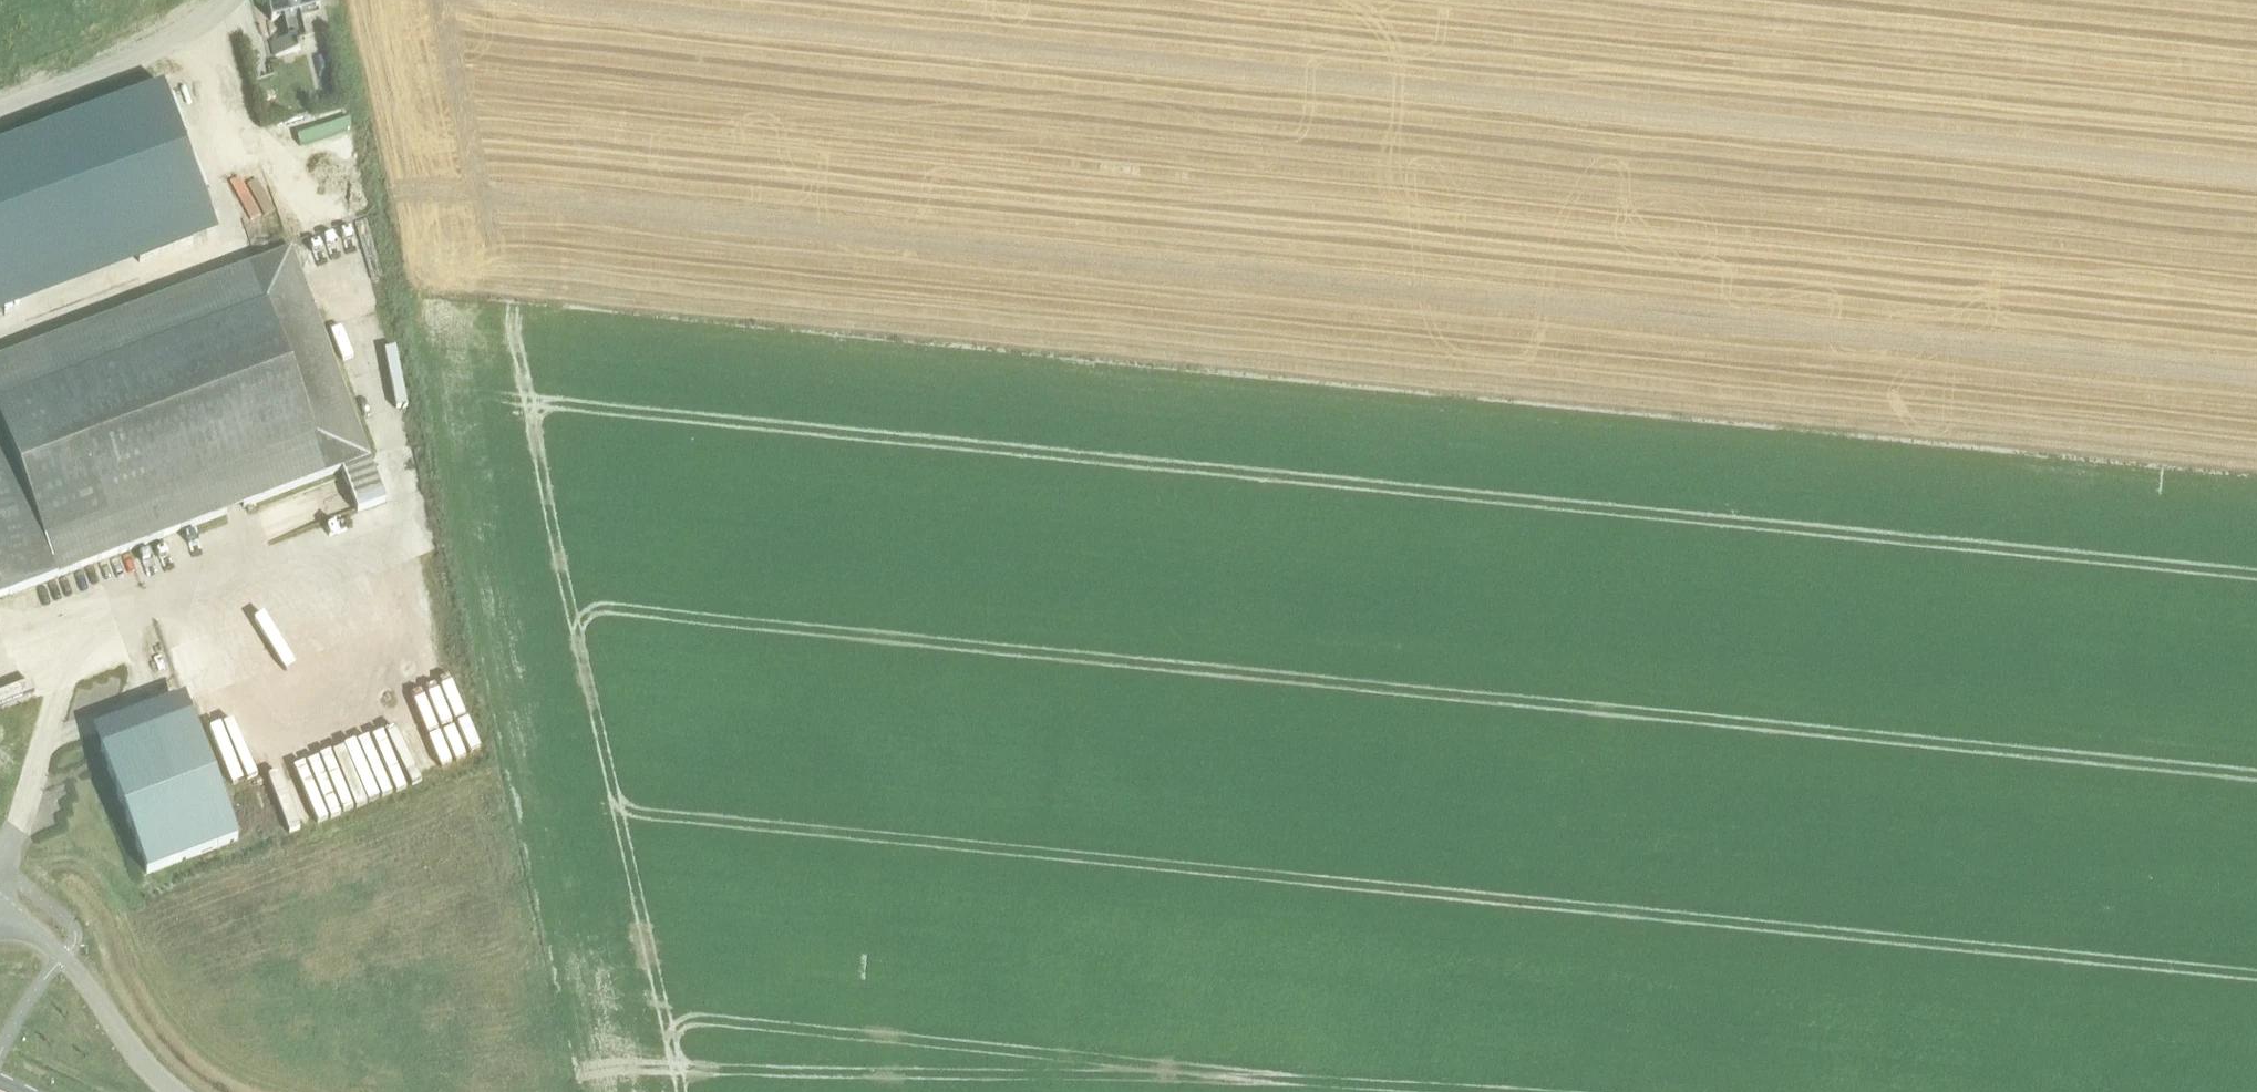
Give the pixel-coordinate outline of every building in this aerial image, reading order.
[(319,10),(317,0),(266,0),(271,22),(282,19),(287,39),(271,43),(274,57),(300,51),(297,38),(304,37),(298,15),(319,10)] [(211,214),(163,87),(0,148),(0,292),(211,214)] [(320,130),(332,164),(360,155),(349,120),(320,130)] [(0,359),(0,410),(62,575),(342,470),(357,511),(384,501),(369,460),(291,251),(0,359)] [(62,575),(0,410),(0,598),(62,575)] [(0,682),(0,696),(1,695),(9,709),(43,688),(29,664),(0,682)] [(189,716),(100,750),(146,874),(235,841),(189,716)]
